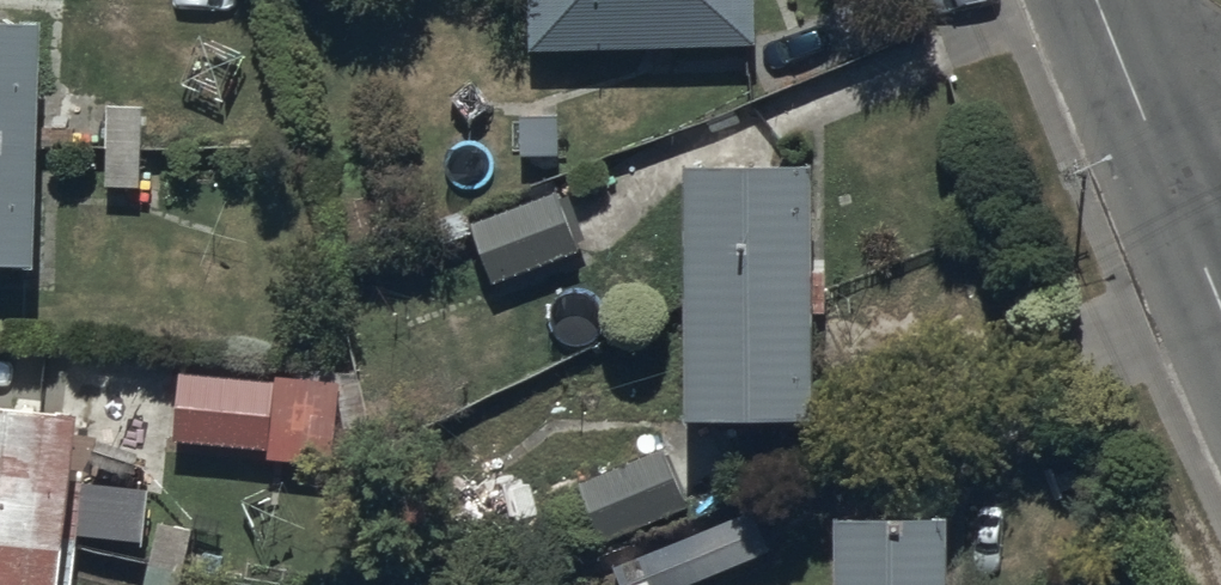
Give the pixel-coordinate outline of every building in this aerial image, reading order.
[(549,56),(762,52),(761,0),(548,0),(549,56)] [(0,35),(0,276),(57,276),(58,35),(0,35)] [(105,108),(105,118),(104,198),(141,198),(143,109),(105,108)] [(495,117),(495,162),(560,162),(560,117),(495,117)] [(824,178),(689,179),(691,433),(826,433),(824,178)] [(472,227),(495,282),(577,253),(557,197),(472,227)] [(184,378),(176,445),(269,457),(277,390),(184,378)] [(84,418),(0,409),(0,584),(65,584),(84,418)] [(581,488),(593,519),(676,487),(663,455),(581,488)] [(773,554),(753,508),(606,572),(611,584),(702,584),(773,554)] [(849,537),(849,584),(964,584),(964,536),(849,537)]
